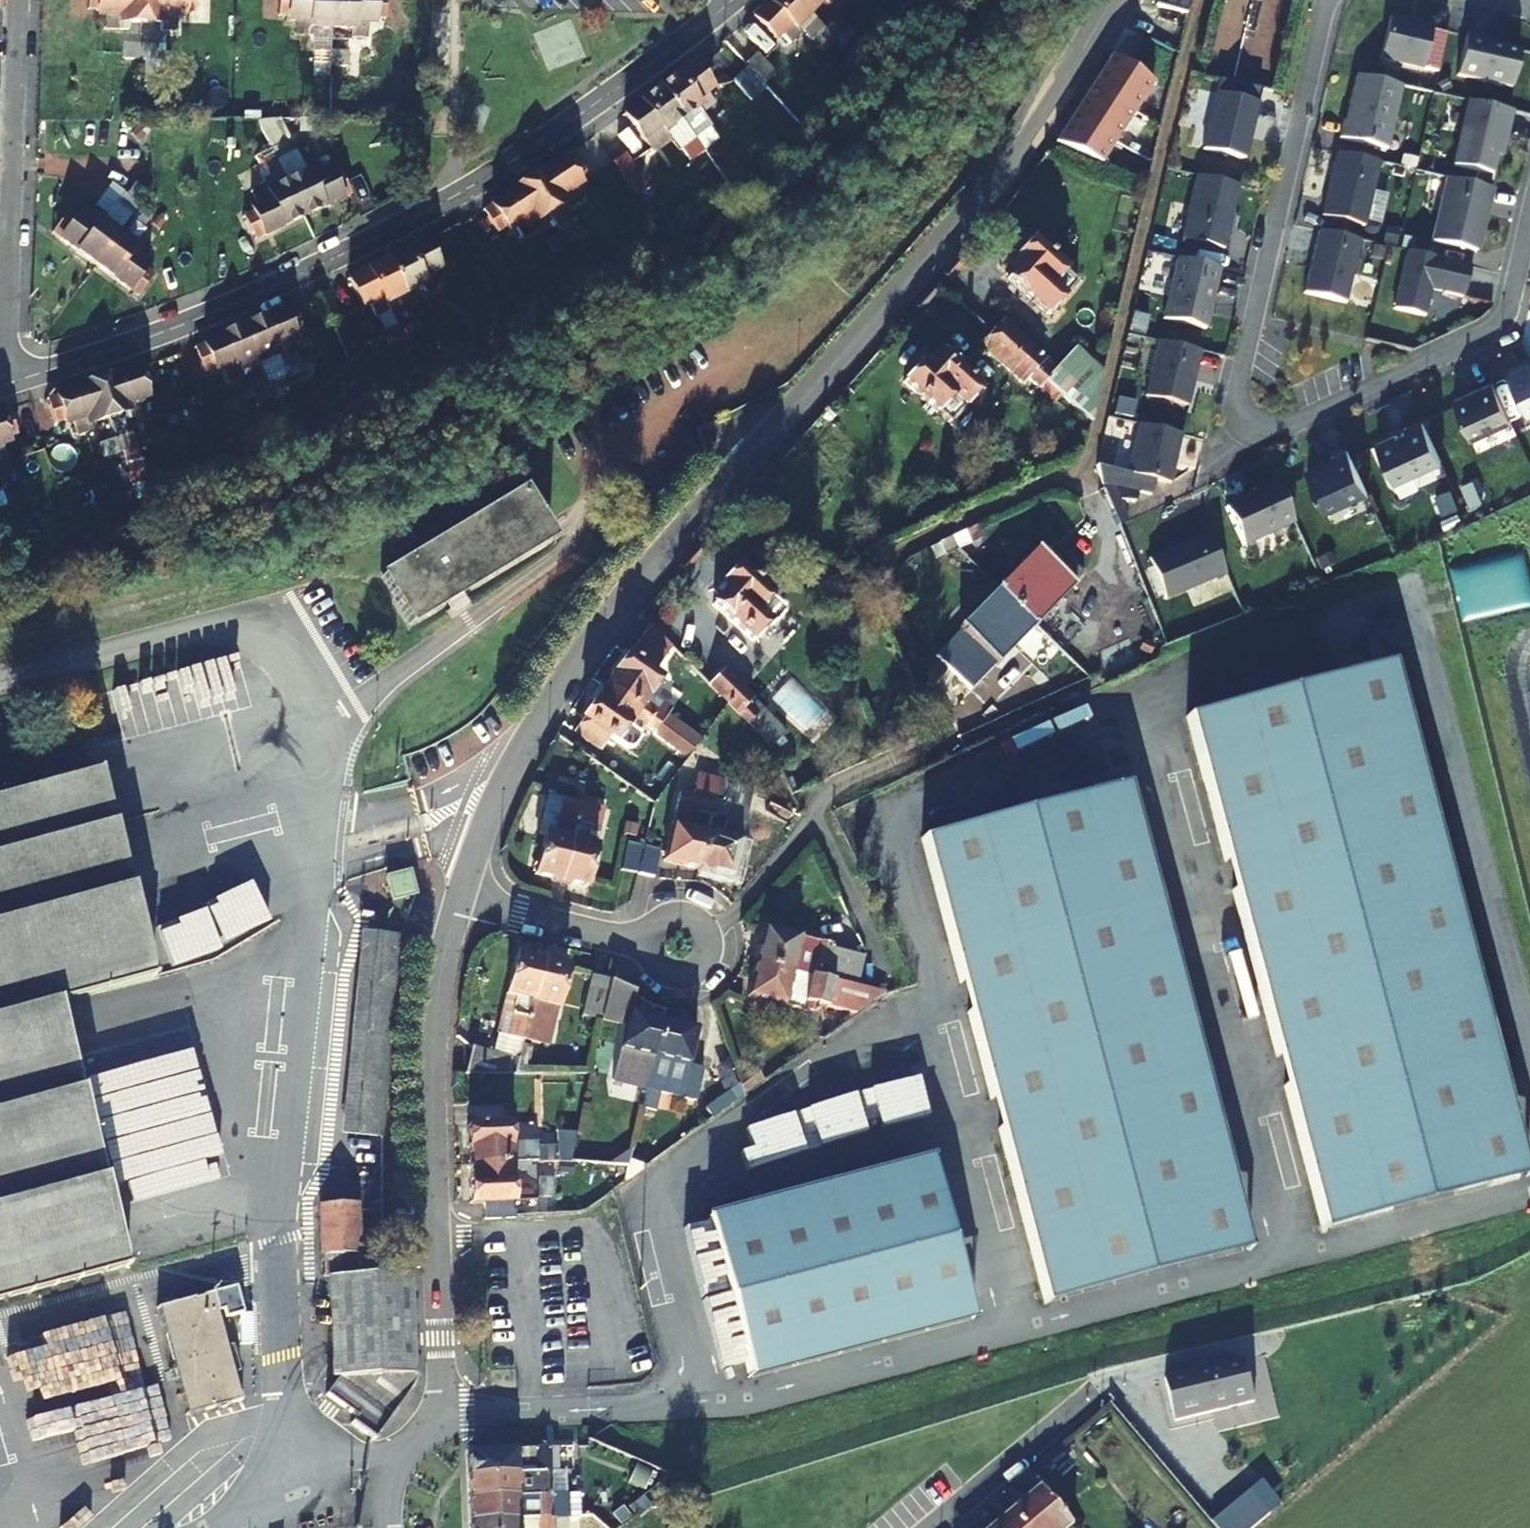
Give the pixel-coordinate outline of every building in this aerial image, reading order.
[(121,24),(142,24),(142,0),(100,0),(100,16),(105,17),(104,32),(121,32),(121,24)] [(142,24),(160,26),(160,33),(177,34),(177,19),(184,19),(184,0),(142,0),(142,24)] [(311,30),(332,31),(332,0),(290,0),(289,22),(294,23),(294,37),(311,37),(311,30)] [(332,31),(350,31),(349,39),(367,39),(367,25),(373,25),(374,0),(332,0),(332,31)] [(809,14),(794,0),(770,0),(752,18),(774,40),(779,36),(789,45),(800,34),(795,29),(809,14)] [(809,14),(823,0),(828,5),(834,0),(794,0),(809,14)] [(1155,4),(1184,12),(1187,0),(1156,0),(1155,4)] [(847,28),(838,18),(825,31),(835,41),(847,28)] [(1380,61),(1423,72),(1433,29),(1390,19),(1380,61)] [(825,31),(814,43),(823,53),(835,41),(825,31)] [(1483,40),(1466,37),(1457,78),(1512,91),(1520,53),(1482,44),(1483,40)] [(141,59),(141,47),(124,47),(124,59),(141,59)] [(141,59),(157,59),(157,48),(141,47),(141,59)] [(331,53),(312,53),(311,65),(330,65),(331,53)] [(346,65),(346,54),(331,53),(330,65),(346,65)] [(1112,53),(1056,141),(1102,161),(1154,80),(1112,53)] [(657,90),(681,121),(696,110),(701,115),(713,105),(705,94),(710,90),(692,65),(657,90)] [(1387,152),(1401,89),(1357,78),(1346,124),(1344,124),(1340,141),(1387,152)] [(647,136),(655,148),(669,137),(666,132),(681,121),(657,90),(624,115),(643,140),(647,136)] [(1258,106),(1216,96),(1203,153),(1245,162),(1258,106)] [(1495,174),(1512,110),(1467,98),(1449,162),(1495,174)] [(797,125),(778,103),(765,114),(784,136),(797,125)] [(681,121),(666,132),(669,137),(680,151),(681,149),(695,140),(681,121)] [(695,140),(703,151),(717,141),(708,130),(695,140)] [(681,149),(690,161),(703,151),(695,140),(681,149)] [(292,156),(286,144),(272,152),(277,163),(292,156)] [(272,152),(256,159),(261,171),(277,163),(272,152)] [(628,186),(639,178),(623,156),(612,163),(628,186)] [(1364,229),(1379,166),(1336,156),(1321,219),(1364,229)] [(527,182),(548,214),(564,203),(568,209),(581,201),(574,189),(579,187),(562,159),(527,182)] [(302,169),(305,175),(287,183),(303,217),(340,200),(327,172),(322,175),(316,163),(302,169)] [(1239,189),(1195,179),(1181,242),(1224,252),(1239,189)] [(640,181),(630,188),(636,198),(647,191),(640,181)] [(1493,192),(1447,181),(1432,244),(1475,254),(1478,245),(1480,245),(1484,227),(1482,227),(1486,210),(1488,210),(1493,192)] [(532,224),(548,214),(527,182),(491,205),(508,232),(514,228),(521,239),(536,231),(532,224)] [(256,205),(250,208),(263,236),(303,217),(287,183),(268,192),(266,186),(250,193),(256,205)] [(139,205),(125,195),(117,204),(132,215),(139,205)] [(145,225),(152,215),(139,205),(132,215),(145,225)] [(95,265),(117,235),(101,223),(105,218),(93,209),(84,219),(79,215),(61,239),(95,265)] [(582,234),(574,223),(560,233),(567,245),(582,234)] [(567,245),(560,233),(547,242),(554,253),(567,245)] [(1346,306),(1360,244),(1318,234),(1304,296),(1346,306)] [(95,265),(128,291),(146,266),(142,263),(150,252),(138,242),(134,247),(117,235),(95,265)] [(1007,277),(1046,313),(1077,280),(1032,238),(1015,257),(1021,263),(1007,277)] [(386,262),(403,296),(421,287),(425,293),(439,285),(432,273),(437,271),(424,242),(386,262)] [(1470,269),(1406,254),(1393,312),(1424,319),(1430,293),(1463,301),(1470,269)] [(386,304),(403,296),(386,262),(348,280),(362,308),(368,305),(374,317),(389,310),(386,304)] [(1220,272),(1177,262),(1163,323),(1206,332),(1220,272)] [(435,321),(428,309),(414,317),(419,328),(435,321)] [(244,328),(258,364),(276,356),(278,362),(294,354),(290,343),(293,341),(282,312),(244,328)] [(414,317),(399,324),(404,336),(419,328),(414,317)] [(1046,380),(1052,373),(1040,362),(1045,356),(1004,320),(993,332),(1046,380)] [(239,372),(258,364),(244,328),(205,345),(216,373),(222,370),(227,383),(240,377),(239,372)] [(1046,380),(993,332),(982,344),(1023,381),(1026,376),(1039,387),(1046,380)] [(1200,355),(1157,345),(1145,400),(1188,409),(1200,355)] [(920,364),(905,381),(949,421),(979,388),(940,353),(926,369),(920,364)] [(1057,368),(1052,373),(1046,380),(1071,403),(1082,391),(1057,368)] [(1510,378),(1528,417),(1529,416),(1529,368),(1510,378)] [(97,382),(109,419),(127,413),(129,419),(145,414),(141,400),(147,399),(137,370),(97,382)] [(289,390),(283,377),(267,384),(272,397),(289,390)] [(1470,438),(1513,421),(1495,379),(1453,396),(1470,438)] [(90,424),(109,419),(97,382),(57,395),(66,424),(73,422),(78,435),(91,431),(90,424)] [(267,384),(251,391),(256,403),(272,397),(267,384)] [(7,458),(3,446),(11,443),(2,412),(0,412),(0,461),(7,458)] [(187,415),(173,420),(182,446),(197,441),(187,415)] [(1395,486),(1442,464),(1423,423),(1405,431),(1407,434),(1377,447),(1395,486)] [(1170,487),(1182,438),(1138,428),(1127,477),(1170,487)] [(136,447),(131,434),(115,439),(119,453),(136,447)] [(115,439),(100,444),(105,457),(119,453),(115,439)] [(74,491),(57,443),(43,448),(60,495),(74,491)] [(1326,516),(1368,496),(1348,452),(1333,460),(1335,465),(1308,477),(1326,516)] [(1244,550),(1294,527),(1275,485),(1256,494),(1257,496),(1226,511),(1244,550)] [(519,498),(381,582),(408,628),(546,544),(519,498)] [(1208,531),(1147,557),(1165,600),(1226,574),(1208,531)] [(964,533),(952,539),(957,550),(969,544),(964,533)] [(941,544),(946,555),(957,550),(952,539),(941,544)] [(1075,585),(1039,550),(1000,591),(1035,625),(1075,585)] [(728,587),(714,604),(753,639),(767,624),(776,622),(784,613),(784,606),(739,565),(722,582),(728,587)] [(968,635),(957,646),(985,672),(996,662),(998,664),(1035,625),(1000,591),(962,630),(968,635)] [(627,655),(625,653),(602,685),(659,725),(671,708),(661,700),(655,710),(645,704),(662,680),(654,674),(663,660),(637,642),(627,655)] [(1185,708),(1322,1223),(1527,1168),(1388,653),(1185,708)] [(163,704),(167,716),(214,703),(203,662),(123,685),(130,713),(163,704)] [(756,716),(749,709),(746,706),(752,698),(724,668),(709,683),(726,700),(728,702),(749,723),(756,716)] [(638,733),(644,724),(654,731),(654,735),(686,758),(694,749),(659,725),(602,685),(581,716),(583,718),(574,731),(600,749),(609,737),(625,748),(634,747),(639,740),(638,733)] [(756,701),(749,709),(756,716),(749,723),(766,740),(769,745),(786,735),(781,724),(757,702),(756,701)] [(719,777),(697,772),(692,792),(714,798),(719,777)] [(56,1004),(151,979),(98,775),(0,801),(0,1019),(56,1004)] [(1249,1243),(1124,776),(919,830),(1043,1298),(1249,1243)] [(725,818),(721,836),(706,832),(698,868),(732,875),(752,790),(728,783),(729,779),(719,777),(714,798),(710,814),(725,818)] [(539,834),(543,836),(535,872),(560,879),(579,802),(584,787),(556,780),(551,795),(548,794),(539,834)] [(710,814),(714,798),(692,792),(680,790),(664,860),(698,868),(706,832),(686,828),(690,808),(710,814)] [(585,885),(604,807),(579,802),(560,879),(585,885)] [(637,872),(643,846),(629,842),(622,869),(637,872)] [(655,876),(660,850),(643,846),(637,872),(637,874),(655,876)] [(407,873),(384,880),(390,903),(413,897),(407,873)] [(858,986),(865,957),(864,955),(834,947),(834,946),(764,929),(756,963),(858,986)] [(350,1137),(377,1141),(398,938),(370,934),(350,1137)] [(523,1038),(541,960),(516,953),(492,1050),(471,1045),(464,1073),(511,1073),(515,1055),(519,1056),(523,1038)] [(523,1038),(534,1041),(549,1044),(567,966),(541,960),(523,1038)] [(817,1013),(819,1005),(857,1014),(882,996),(881,993),(858,986),(756,963),(748,997),(817,1013)] [(603,1017),(611,978),(592,974),(583,1012),(603,1017)] [(56,1004),(0,1019),(0,1304),(127,1269),(56,1004)] [(662,1020),(627,1012),(619,1047),(653,1055),(662,1020)] [(646,1085),(645,1090),(697,1102),(704,1070),(687,1066),(697,1029),(662,1020),(653,1055),(671,1060),(667,1076),(649,1072),(646,1085)] [(534,1041),(523,1038),(519,1056),(515,1055),(511,1073),(527,1073),(534,1041)] [(619,1047),(615,1064),(649,1072),(653,1055),(619,1047)] [(645,1090),(646,1085),(649,1072),(615,1064),(611,1081),(645,1090)] [(468,1165),(537,1162),(537,1151),(510,1153),(509,1125),(498,1125),(498,1108),(470,1109),(470,1127),(467,1127),(468,1165)] [(570,1149),(537,1151),(537,1162),(555,1161),(569,1161),(570,1161),(570,1149)] [(930,1154),(707,1214),(748,1371),(970,1311),(930,1154)] [(537,1170),(555,1169),(555,1161),(537,1162),(468,1165),(470,1202),(511,1200),(511,1178),(525,1178),(525,1182),(537,1181),(537,1170)] [(555,1161),(555,1169),(569,1169),(569,1161),(555,1161)] [(319,1208),(322,1278),(332,1279),(356,1277),(356,1249),(355,1206),(319,1208)] [(332,1279),(337,1382),(324,1398),(352,1418),(347,1426),(367,1445),(415,1378),(413,1277),(382,1278),(380,1247),(356,1249),(356,1277),(332,1279)] [(239,1403),(210,1295),(158,1311),(186,1418),(239,1403)] [(48,1348),(9,1355),(18,1409),(47,1404),(61,1483),(144,1469),(118,1318),(45,1330),(48,1348)] [(1256,1401),(1245,1359),(1166,1380),(1177,1421),(1256,1401)] [(535,1471),(549,1471),(549,1447),(466,1450),(467,1474),(516,1472),(516,1461),(535,1460),(535,1471)] [(535,1482),(517,1482),(516,1472),(467,1474),(468,1498),(550,1495),(549,1471),(535,1471),(535,1482)] [(1073,1525),(1044,1490),(1002,1525),(1005,1527),(1071,1527),(1073,1525)] [(1250,1490),(1212,1523),(1216,1527),(1252,1527),(1270,1513),(1250,1490)] [(579,1516),(578,1493),(574,1493),(550,1495),(551,1517),(568,1517),(579,1516)] [(468,1498),(469,1520),(551,1517),(550,1495),(468,1498)] [(551,1517),(469,1520),(469,1527),(551,1527),(551,1517)] [(568,1517),(551,1517),(551,1527),(568,1527),(568,1517)]
